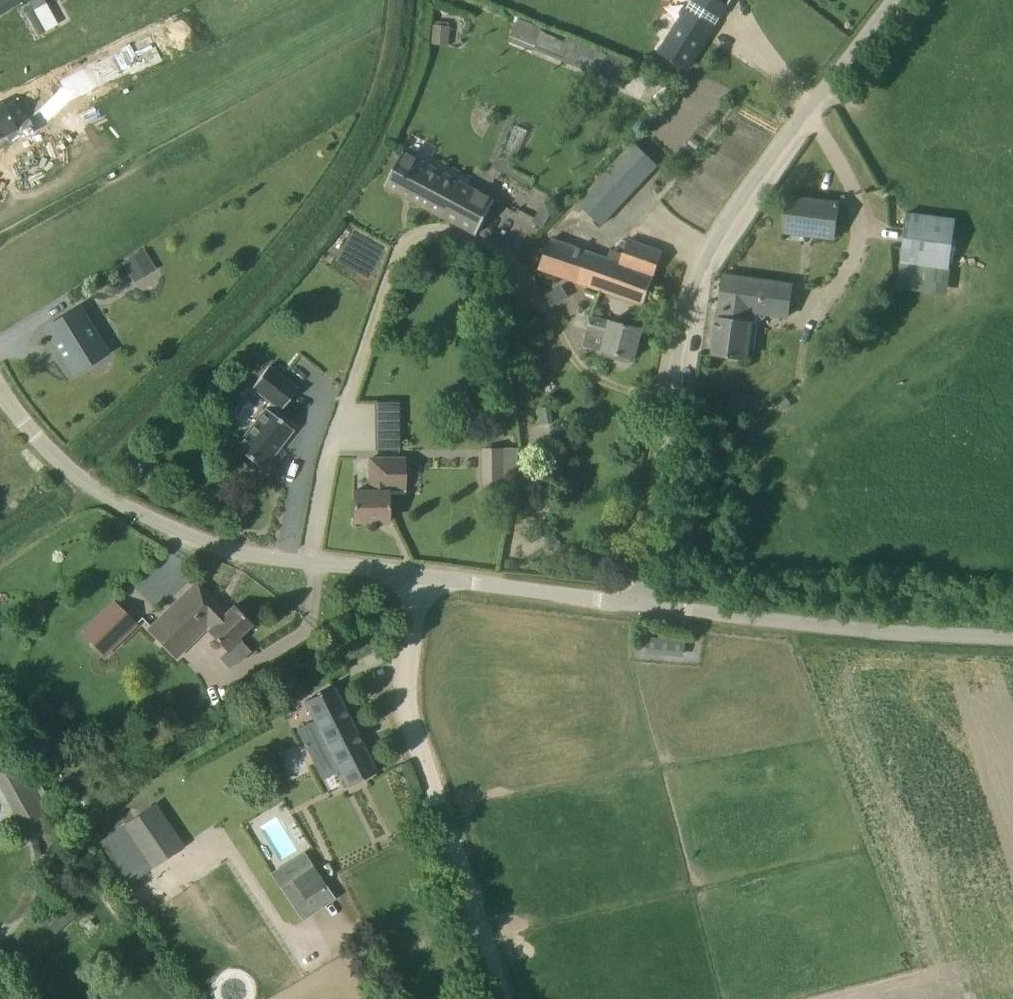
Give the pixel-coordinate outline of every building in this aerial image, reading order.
[(24,0),(0,0),(0,16),(22,3),(21,2),(24,0)] [(660,51),(688,69),(732,0),(692,0),(683,13),(667,39),(660,51)] [(37,35),(56,24),(45,3),(26,14),(37,35)] [(432,43),(450,44),(451,24),(434,23),(432,43)] [(537,44),(534,50),(600,77),(599,79),(623,89),(632,65),(609,56),(566,38),(564,42),(541,33),(541,34),(537,44)] [(0,106),(0,149),(35,132),(29,120),(14,127),(3,105),(0,106)] [(577,204),(600,225),(658,164),(635,143),(577,204)] [(495,200),(403,152),(386,186),(477,234),(495,200)] [(787,197),(783,230),(836,237),(840,203),(787,197)] [(950,268),(957,218),(908,211),(897,288),(949,295),(953,269),(950,268)] [(611,246),(607,259),(551,239),(539,268),(644,305),(663,252),(628,240),(624,251),(611,246)] [(122,260),(135,279),(155,266),(143,247),(122,260)] [(794,285),(743,278),(723,275),(719,307),(718,317),(717,317),(712,355),(747,360),(754,311),(789,316),(794,285)] [(563,285),(548,292),(553,303),(568,296),(563,285)] [(79,308),(46,328),(73,372),(106,352),(79,308)] [(592,316),(585,345),(607,351),(605,356),(630,362),(632,358),(635,358),(642,329),(592,316)] [(274,414),(279,408),(280,409),(297,388),(268,365),(251,386),(272,403),(267,409),(266,408),(235,447),(263,469),(293,429),(274,414)] [(552,406),(538,407),(540,424),(554,423),(552,406)] [(374,411),(373,447),(398,447),(398,412),(374,411)] [(483,497),(506,497),(506,447),(483,447),(483,497)] [(354,522),(388,522),(388,489),(404,489),(404,458),(370,459),(370,491),(354,491),(354,522)] [(250,651),(240,641),(241,640),(238,638),(252,625),(233,606),(227,612),(197,582),(148,629),(175,656),(206,625),(210,629),(208,630),(228,651),(220,658),(229,667),(236,661),(238,663),(250,651)] [(137,626),(115,603),(83,633),(106,656),(137,626)] [(689,633),(651,630),(649,646),(687,650),(689,633)] [(376,772),(362,743),(334,687),(305,701),(314,720),(299,728),(322,774),(333,768),(332,765),(336,763),(348,787),(376,772)] [(301,700),(286,706),(294,724),(309,718),(301,700)] [(23,830),(49,816),(46,811),(54,807),(28,761),(20,765),(19,762),(0,772),(0,789),(23,830)] [(130,862),(140,855),(150,869),(185,846),(156,803),(110,834),(130,862)] [(338,901),(326,884),(313,864),(279,887),(293,907),(305,899),(317,916),(338,901)] [(76,915),(62,899),(41,918),(55,934),(76,915)]
